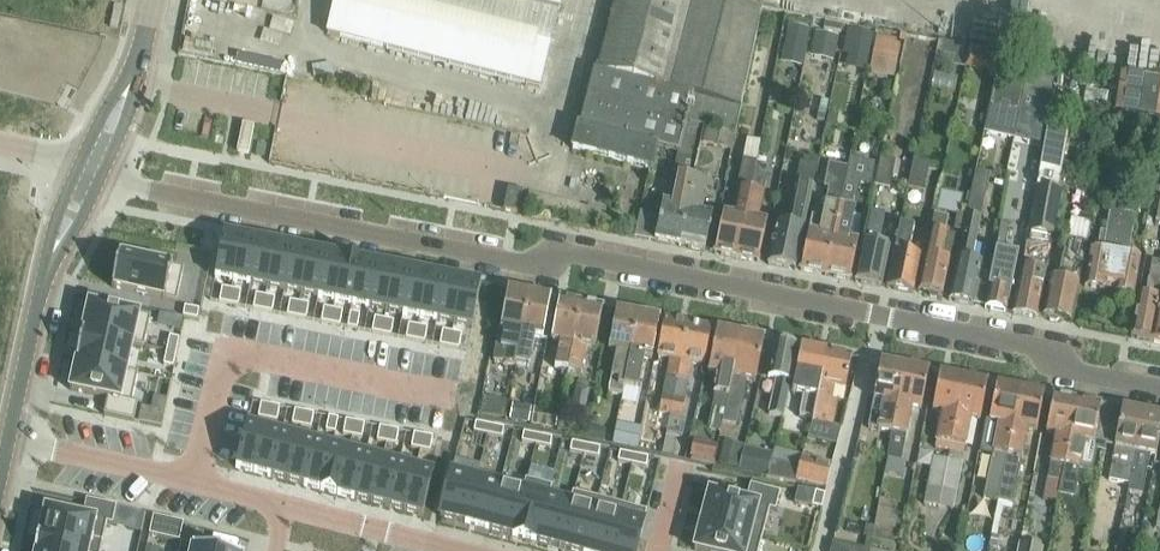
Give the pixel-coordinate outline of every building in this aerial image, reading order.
[(330,33),(540,86),(561,3),(567,4),(568,0),(338,0),(330,33)] [(762,9),(728,1),(728,0),(617,0),(599,70),(594,68),(573,148),(653,169),(658,147),(679,153),(686,121),(705,127),(736,133),(762,9)] [(876,40),(871,69),(895,74),(901,45),(876,40)] [(970,46),(966,67),(981,70),(985,49),(970,46)] [(1028,72),(1027,76),(1053,81),(1056,62),(1031,57),(1028,72)] [(996,72),(984,133),(1015,139),(1027,76),(1028,72),(998,66),(996,72)] [(1138,116),(1144,79),(1121,76),(1115,113),(1138,116)] [(1144,79),(1138,116),(1159,120),(1159,82),(1144,79)] [(1083,113),(1108,118),(1113,93),(1087,89),(1083,113)] [(1065,128),(1070,107),(1052,105),(1031,213),(1028,231),(1055,236),(1064,189),(1060,188),(1070,129),(1065,128)] [(829,112),(827,124),(837,126),(840,114),(829,112)] [(698,158),(705,127),(686,121),(679,153),(698,158)] [(243,122),(238,151),(249,153),(255,125),(243,122)] [(703,144),(731,151),(735,137),(707,130),(703,144)] [(851,280),(856,256),(859,241),(857,241),(862,216),(855,215),(862,184),(872,186),(877,163),(850,157),(847,168),(826,275),(851,280)] [(752,183),(754,174),(757,161),(743,158),(732,211),(724,209),(715,253),(738,257),(752,183)] [(876,186),(891,189),(897,161),(882,158),(876,186)] [(908,188),(925,191),(931,163),(914,159),(908,188)] [(796,269),(801,245),(817,165),(800,162),(788,223),(777,221),(768,263),(796,269)] [(826,275),(847,168),(829,164),(824,188),(828,189),(819,234),(809,231),(801,270),(826,275)] [(973,259),(991,168),(976,165),(949,300),(975,305),(975,302),(986,304),(994,263),(973,259)] [(705,250),(710,227),(713,212),(703,210),(709,180),(700,178),(701,172),(697,171),(695,177),(681,245),(705,250)] [(681,245),(695,177),(679,173),(673,204),(663,202),(660,215),(640,211),(635,236),(681,245)] [(754,174),(752,183),(738,257),(759,261),(768,218),(760,216),(768,176),(754,174)] [(1115,182),(1112,198),(1125,200),(1128,184),(1115,182)] [(530,192),(509,188),(504,210),(524,214),(530,192)] [(1123,213),(1125,200),(1112,198),(1106,232),(1101,231),(1097,247),(1103,248),(1103,250),(1092,248),(1089,262),(1085,285),(1105,289),(1106,283),(1111,283),(1123,213)] [(882,286),(890,246),(877,244),(883,214),(870,211),(856,281),(882,286)] [(1135,294),(1139,270),(1142,257),(1128,254),(1135,214),(1123,213),(1111,283),(1116,284),(1115,291),(1135,294)] [(939,294),(944,295),(956,235),(945,233),(948,218),(934,215),(919,290),(929,292),(930,296),(936,297),(939,294)] [(915,292),(919,269),(922,253),(910,251),(915,227),(899,224),(891,263),(887,287),(915,292)] [(994,263),(986,304),(985,307),(1006,311),(1018,251),(1005,249),(1009,229),(1001,227),(994,263)] [(224,232),(215,277),(234,281),(242,236),(224,232)] [(242,236),(234,281),(251,284),(259,239),(242,236)] [(1072,321),(1087,242),(1067,238),(1058,277),(1051,276),(1043,315),(1048,316),(1050,320),(1057,322),(1060,319),(1072,321)] [(259,239),(251,284),(268,287),(276,242),(259,239)] [(276,242),(268,287),(285,291),(293,246),(276,242)] [(1042,294),(1047,269),(1041,268),(1045,246),(1027,243),(1018,289),(1013,313),(1038,318),(1042,294)] [(293,246),(285,291),(302,294),(310,249),(293,246)] [(310,249),(302,294),(318,297),(327,252),(310,249)] [(327,252),(318,297),(335,301),(344,256),(327,252)] [(120,253),(113,287),(177,301),(184,267),(120,253)] [(344,256),(335,301),(352,304),(361,259),(344,256)] [(361,259),(352,304),(369,307),(378,262),(361,259)] [(1159,298),(1159,295),(1159,287),(1159,261),(1153,260),(1152,266),(1147,293),(1140,292),(1136,313),(1132,337),(1151,341),(1159,298)] [(378,262),(369,307),(386,311),(395,266),(378,262)] [(395,266),(386,311),(403,314),(412,269),(395,266)] [(412,269),(403,314),(420,317),(429,272),(412,269)] [(429,272),(420,317),(437,321),(446,276),(429,272)] [(446,276),(437,321),(454,324),(463,279),(446,276)] [(463,279),(454,324),(473,327),(481,282),(463,279)] [(223,287),(220,301),(229,303),(232,289),(223,287)] [(517,362),(530,292),(508,288),(494,360),(516,365),(516,362),(517,362)] [(232,289),(229,303),(239,305),(242,291),(232,289)] [(544,336),(552,296),(530,292),(517,362),(529,365),(535,334),(544,336)] [(257,294),(254,308),(263,310),(266,296),(257,294)] [(266,296),(263,310),(273,312),(276,298),(266,296)] [(569,374),(582,302),(560,298),(552,340),(561,341),(557,366),(565,368),(564,373),(567,374),(569,374)] [(1151,341),(1159,342),(1159,298),(1151,341)] [(290,301),(288,315),(297,317),(300,302),(290,301)] [(90,302),(83,332),(133,343),(133,344),(144,346),(151,316),(90,302)] [(300,302),(297,317),(307,318),(309,304),(300,302)] [(596,346),(604,306),(582,302),(569,374),(567,374),(567,377),(581,379),(588,345),(596,346)] [(186,306),(184,316),(198,319),(200,309),(186,306)] [(324,307),(322,321),(331,323),(334,309),(324,307)] [(334,309),(331,323),(341,325),(343,311),(334,309)] [(625,388),(639,313),(617,309),(609,349),(617,351),(609,393),(623,396),(625,388)] [(351,312),(348,326),(358,328),(361,314),(351,312)] [(652,358),(656,341),(660,317),(639,313),(625,388),(639,391),(646,356),(652,358)] [(375,317),(373,331),(382,333),(385,319),(375,317)] [(672,414),(689,323),(665,318),(658,355),(671,357),(661,412),(672,414)] [(385,319),(382,333),(392,335),(394,321),(385,319)] [(705,364),(712,327),(689,323),(672,414),(669,428),(668,428),(663,452),(686,457),(691,437),(679,434),(680,430),(687,398),(686,397),(693,362),(705,364)] [(409,324),(407,338),(416,340),(419,326),(409,324)] [(419,326),(416,340),(425,341),(428,327),(419,326)] [(741,333),(717,328),(709,371),(719,373),(712,408),(726,411),(741,333)] [(443,330),(440,344),(450,346),(453,332),(443,330)] [(83,332),(77,360),(127,371),(128,370),(133,344),(133,343),(83,332)] [(453,332),(450,346),(459,348),(462,334),(453,332)] [(756,380),(765,338),(741,333),(726,411),(724,422),(737,425),(746,378),(756,380)] [(171,336),(167,350),(177,352),(180,338),(171,336)] [(794,368),(798,344),(776,340),(769,377),(776,378),(770,412),(783,416),(789,395),(794,368)] [(817,408),(828,350),(802,345),(793,392),(805,394),(800,416),(813,419),(817,408)] [(167,350),(164,364),(174,366),(177,352),(167,350)] [(846,388),(852,355),(828,350),(817,408),(813,419),(813,421),(826,423),(834,385),(846,388)] [(77,360),(70,389),(108,398),(104,414),(134,421),(138,403),(133,401),(139,372),(128,370),(127,371),(77,360)] [(892,433),(905,365),(882,361),(869,428),(892,433)] [(922,407),(929,370),(905,365),(892,433),(891,437),(906,440),(912,405),(922,407)] [(949,448),(964,377),(940,372),(933,409),(943,410),(936,445),(949,448)] [(981,418),(988,381),(964,377),(949,448),(964,451),(971,416),(981,418)] [(1000,499),(1021,388),(997,383),(990,421),(1000,423),(994,450),(985,496),(1000,499)] [(623,396),(622,402),(636,405),(639,391),(625,388),(623,396)] [(1037,430),(1045,392),(1021,388),(1000,499),(1014,501),(1023,455),(1022,455),(1028,428),(1037,430)] [(1059,494),(1078,399),(1054,394),(1047,431),(1057,433),(1048,478),(1044,499),(1058,501),(1059,494)] [(1106,444),(1114,406),(1102,404),(1078,399),(1059,494),(1073,497),(1076,484),(1079,469),(1094,472),(1098,450),(1106,451),(1107,444),(1106,444)] [(530,420),(533,406),(513,402),(511,417),(530,420)] [(262,403),(259,417),(268,419),(271,404),(262,403)] [(271,404),(268,419),(278,421),(281,406),(271,404)] [(535,406),(532,420),(558,425),(560,410),(535,406)] [(1129,483),(1144,412),(1123,408),(1116,446),(1109,479),(1129,483)] [(296,409),(293,424),(302,425),(305,411),(296,409)] [(305,411),(302,425),(312,427),(315,413),(305,411)] [(1159,441),(1159,415),(1144,412),(1129,483),(1128,491),(1143,494),(1151,452),(1158,454),(1159,441)] [(329,416),(327,430),(336,432),(339,418),(329,416)] [(346,419),(344,434),(353,435),(356,421),(346,419)] [(581,420),(578,434),(588,436),(591,424),(591,422),(581,420)] [(356,421),(353,435),(363,437),(365,423),(356,421)] [(619,421),(614,443),(639,449),(644,425),(619,421)] [(476,422),(475,431),(489,434),(491,425),(476,422)] [(248,423),(236,468),(254,472),(266,428),(248,423)] [(588,436),(588,438),(605,441),(608,427),(591,424),(588,436)] [(491,425),(489,434),(503,437),(505,428),(491,425)] [(381,426),(378,440),(387,442),(390,428),(381,426)] [(266,428),(254,472),(271,477),(283,432),(266,428)] [(390,428),(387,442),(397,444),(400,430),(390,428)] [(283,432),(271,477),(288,481),(299,437),(283,432)] [(524,432),(523,441),(537,444),(539,435),(524,432)] [(415,433),(412,447),(421,449),(424,434),(415,433)] [(424,434),(421,449),(431,451),(434,436),(424,434)] [(539,435),(537,444),(551,447),(553,437),(539,435)] [(299,437),(288,481),(305,485),(316,441),(299,437)] [(720,444),(708,441),(696,439),(693,455),(717,459),(720,444)] [(316,441),(305,485),(321,490),(333,445),(316,441)] [(724,441),(719,466),(739,470),(745,445),(724,441)] [(573,442),(571,451),(585,454),(587,444),(573,442)] [(587,444),(585,454),(599,457),(601,447),(587,444)] [(890,444),(888,458),(902,461),(904,446),(890,444)] [(333,445),(321,490),(338,494),(349,450),(333,445)] [(768,476),(772,460),(774,453),(746,447),(741,470),(768,476)] [(349,450),(338,494),(355,498),(366,454),(349,450)] [(621,451),(619,461),(633,464),(635,454),(621,451)] [(774,451),(774,453),(772,460),(768,476),(796,482),(800,466),(802,457),(774,451)] [(366,454),(355,498),(372,503),(383,459),(366,454)] [(635,454),(633,464),(647,467),(649,457),(635,454)] [(938,505),(947,457),(933,455),(925,503),(938,505)] [(797,478),(804,480),(827,486),(832,465),(802,457),(797,478)] [(962,460),(947,457),(938,505),(953,508),(962,460)] [(888,458),(885,473),(904,476),(907,462),(902,461),(888,458)] [(383,459),(372,503),(388,507),(400,463),(383,459)] [(400,463),(388,507),(405,511),(416,467),(400,463)] [(416,467),(405,511),(423,516),(434,472),(416,467)] [(452,472),(441,517),(466,523),(477,479),(452,472)] [(477,479),(466,523),(489,529),(501,485),(477,479)] [(525,491),(513,535),(537,541),(548,497),(549,497),(552,486),(526,479),(523,491),(525,491)] [(501,485),(489,529),(513,535),(525,491),(523,491),(501,485)] [(709,491),(702,520),(763,536),(770,509),(776,510),(780,492),(751,485),(747,501),(709,491)] [(815,490),(812,505),(822,507),(825,492),(815,490)] [(560,548),(573,550),(585,550),(598,498),(574,492),(571,503),(572,503),(560,548)] [(548,497),(537,541),(560,548),(572,503),(571,503),(549,497),(548,497)] [(585,550),(610,550),(622,504),(598,498),(585,550)] [(37,543),(74,550),(89,550),(96,520),(113,524),(117,506),(87,500),(84,516),(46,508),(40,534),(39,534),(37,543)] [(610,550),(637,550),(647,511),(622,504),(610,550)] [(133,510),(129,528),(143,531),(147,513),(133,510)] [(154,517),(150,533),(180,540),(184,523),(154,517)] [(694,550),(700,550),(759,550),(763,536),(702,520),(694,550)] [(869,550),(856,548),(833,541),(831,550),(869,550)]
